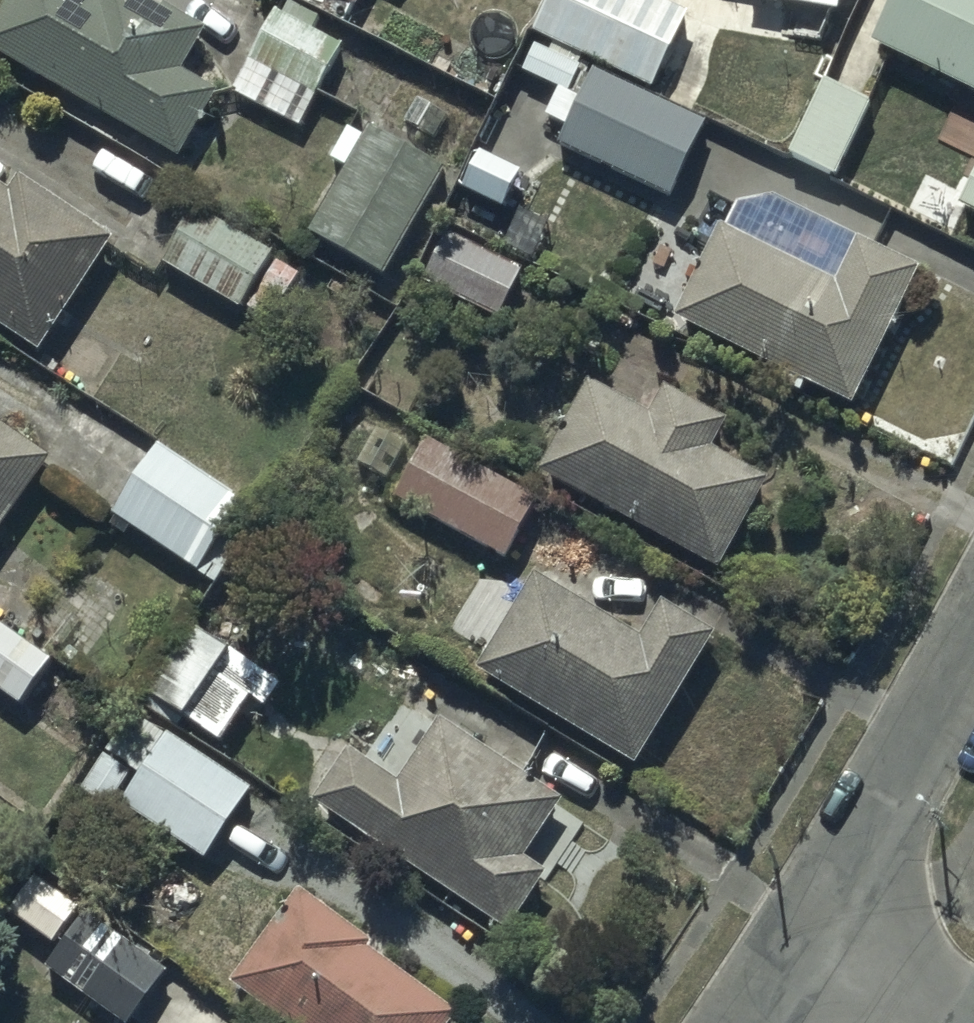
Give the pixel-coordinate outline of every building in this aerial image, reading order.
[(0,32),(0,63),(184,167),(219,106),(186,87),(213,41),(141,0),(19,0),(0,32)] [(353,22),(363,0),(306,0),(353,22)] [(648,0),(553,0),(534,40),(655,97),(691,20),(648,0)] [(744,6),(844,22),(847,0),(745,0),(744,6)] [(875,58),(973,104),(973,0),(901,0),(875,58)] [(282,3),(231,98),(301,133),(343,49),(319,37),(325,25),(282,3)] [(712,129),(593,80),(561,158),(679,207),(712,129)] [(872,112),(826,90),(790,164),(836,186),(872,112)] [(453,180),(377,136),(369,148),(352,138),(336,165),(352,174),(312,241),(390,286),(453,180)] [(44,366),(119,251),(21,187),(10,203),(0,196),(0,337),(44,366)] [(962,212),(973,217),(973,188),(962,212)] [(742,208),(676,326),(857,420),(926,278),(774,205),(742,208)] [(304,277),(191,216),(161,271),(274,332),(304,277)] [(447,236),(421,287),(500,328),(526,277),(447,236)] [(655,428),(593,392),(542,487),(726,587),(777,494),(717,462),(735,429),(673,395),(655,428)] [(57,466),(0,430),(0,558),(57,466)] [(544,508),(429,448),(395,510),(510,572),(544,508)] [(262,527),(160,453),(104,530),(123,544),(132,531),(215,592),(262,527)] [(723,647),(665,612),(643,647),(536,582),(478,677),(643,778),(723,647)] [(192,626),(141,710),(191,740),(242,656),(192,626)] [(29,724),(52,693),(41,685),(53,669),(0,630),(0,703),(29,724)] [(118,722),(79,801),(216,870),(256,790),(118,722)] [(351,755),(312,812),(506,946),(549,883),(531,870),(569,815),(443,728),(399,791),(351,755)] [(30,886),(0,934),(0,950),(44,978),(81,918),(30,886)] [(301,899),(233,990),(277,1022),(457,1022),(373,960),(377,954),(301,899)] [(89,921),(47,980),(109,1022),(142,1022),(172,980),(89,921)]
